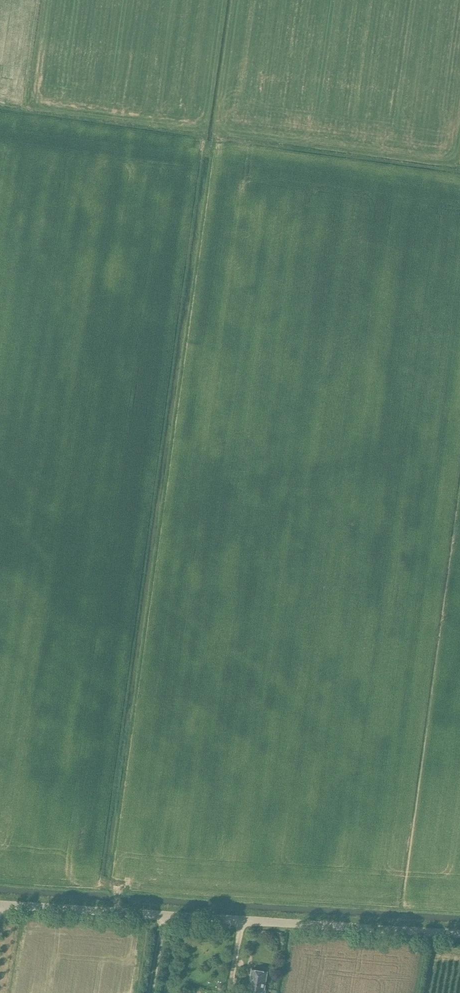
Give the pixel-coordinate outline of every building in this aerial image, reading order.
[(266,989),(264,989),(267,972),(252,969),(249,986),(247,986),(246,992),(265,992),(266,989)]
